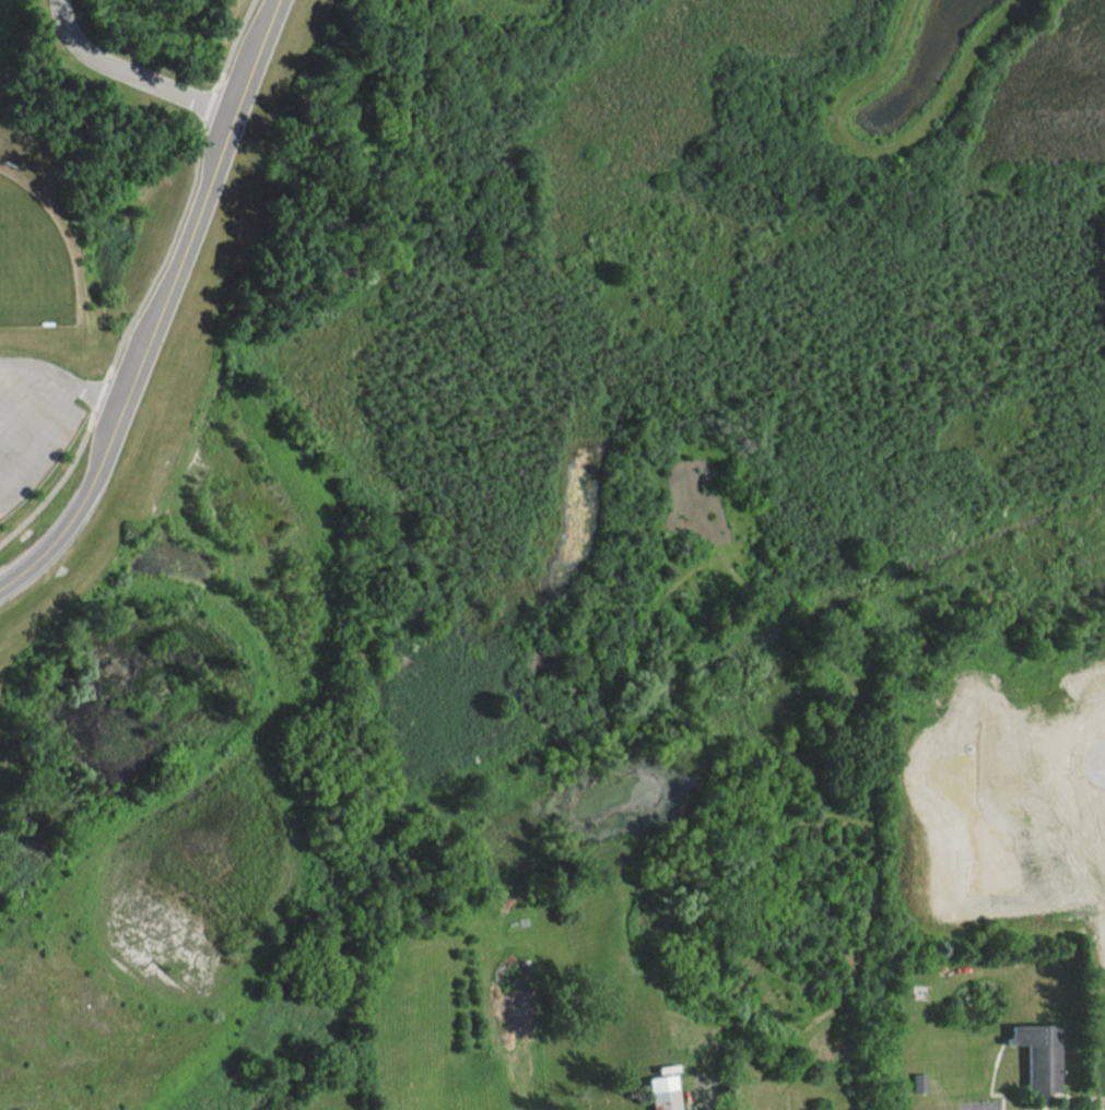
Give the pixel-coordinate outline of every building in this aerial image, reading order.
[(1013,1013),(1061,1014),(1059,1085),(1044,1085),(1027,1085),(1028,1035),(1011,1031),(1013,1013)] [(658,1053),(678,1052),(680,1062),(658,1063),(658,1053)] [(678,1066),(680,1109),(651,1109),(647,1067),(678,1066)] [(912,1072),(912,1089),(924,1089),(925,1072),(912,1072)]
